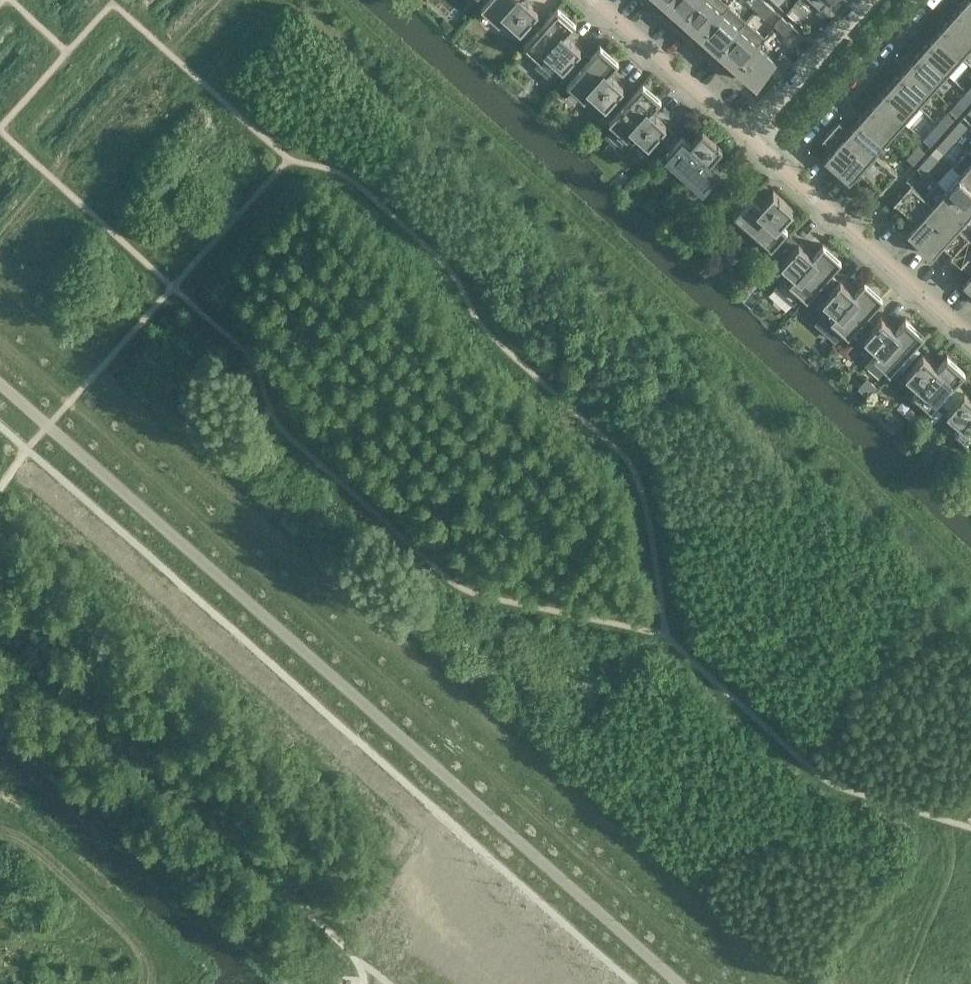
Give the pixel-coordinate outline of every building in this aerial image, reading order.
[(481,5),(499,22),(506,14),(520,27),(538,7),(530,0),(486,0),(481,5)] [(665,1),(683,17),(699,0),(666,0),(665,1)] [(683,17),(701,33),(728,3),(724,0),(699,0),(683,17)] [(764,0),(763,0),(756,8),(766,17),(774,8),(764,0)] [(820,7),(821,6),(833,16),(847,0),(812,0),(820,7)] [(793,1),(785,10),(796,20),(804,11),(793,1)] [(964,1),(950,17),(970,36),(970,7),(964,1)] [(739,26),(746,19),(728,3),(701,33),(719,49),(739,26)] [(558,6),(524,43),(542,60),(549,52),(563,65),(580,46),(566,33),(576,22),(558,6)] [(792,24),(781,15),(773,23),(784,33),(792,24)] [(950,17),(935,33),(961,56),(970,44),(970,36),(950,17)] [(746,19),(739,26),(719,49),(737,65),(764,35),(746,19)] [(961,56),(935,33),(921,49),(946,72),(961,56)] [(764,35),(737,65),(756,82),(768,68),(779,77),(793,61),(781,51),(774,58),(758,43),(764,36),(764,35)] [(600,44),(567,82),(585,98),(591,91),(606,103),(623,84),(609,71),(618,60),(600,44)] [(946,72),(921,49),(907,65),(932,88),(946,72)] [(932,88),(907,65),(892,81),(917,104),(932,88)] [(917,104),(892,81),(878,97),(903,120),(917,104)] [(661,99),(643,82),(609,120),(614,124),(606,134),(624,149),(639,133),(648,141),(650,139),(661,148),(675,132),(665,123),(666,122),(651,109),(661,99)] [(970,97),(970,95),(966,90),(956,101),(962,107),(970,97)] [(903,120),(878,97),(863,113),(889,136),(903,120)] [(943,128),(953,117),(947,111),(937,122),(943,128)] [(889,136),(863,113),(850,129),(875,151),(889,136)] [(850,129),(839,119),(823,137),(833,146),(825,157),(850,179),(859,169),(881,189),(897,171),(875,151),(850,129)] [(955,137),(965,127),(958,121),(949,131),(955,137)] [(934,139),(943,128),(937,122),(927,133),(934,139)] [(666,152),(704,186),(720,168),(709,158),(722,144),(702,126),(690,141),(682,134),(666,152)] [(945,148),(955,137),(949,131),(939,142),(945,148)] [(912,163),(924,149),(918,144),(906,157),(912,163)] [(953,165),(961,172),(970,181),(970,152),(968,149),(953,165)] [(926,170),(936,159),(929,153),(920,164),(926,170)] [(917,180),(926,170),(920,164),(910,174),(917,180)] [(946,188),(970,210),(970,181),(961,172),(946,188)] [(946,188),(937,180),(924,195),(933,203),(958,226),(970,211),(970,210),(946,188)] [(958,226),(933,203),(924,195),(910,183),(894,201),(917,221),(908,231),(933,254),(942,244),(953,253),(969,235),(958,226)] [(760,204),(750,194),(733,212),(771,246),(787,228),(780,221),(793,207),(773,189),(760,204)] [(841,259),(823,243),(813,253),(799,241),(797,242),(788,233),(769,255),(778,263),(781,260),(791,269),(776,286),(794,302),(802,292),(807,297),(841,259)] [(962,261),(970,270),(970,251),(962,261)] [(882,296),(864,280),(854,291),(840,278),(816,304),(823,311),(815,321),(835,340),(839,336),(843,340),(882,296)] [(924,333),(905,317),(896,328),(881,315),(864,334),(878,347),(872,355),(890,371),(924,333)] [(848,360),(836,350),(829,359),(840,369),(848,360)] [(965,370),(947,354),(937,365),(923,352),(905,372),(920,385),(913,392),(931,408),(965,370)] [(964,389),(947,409),(961,421),(954,429),(970,444),(970,395),(964,389)]
